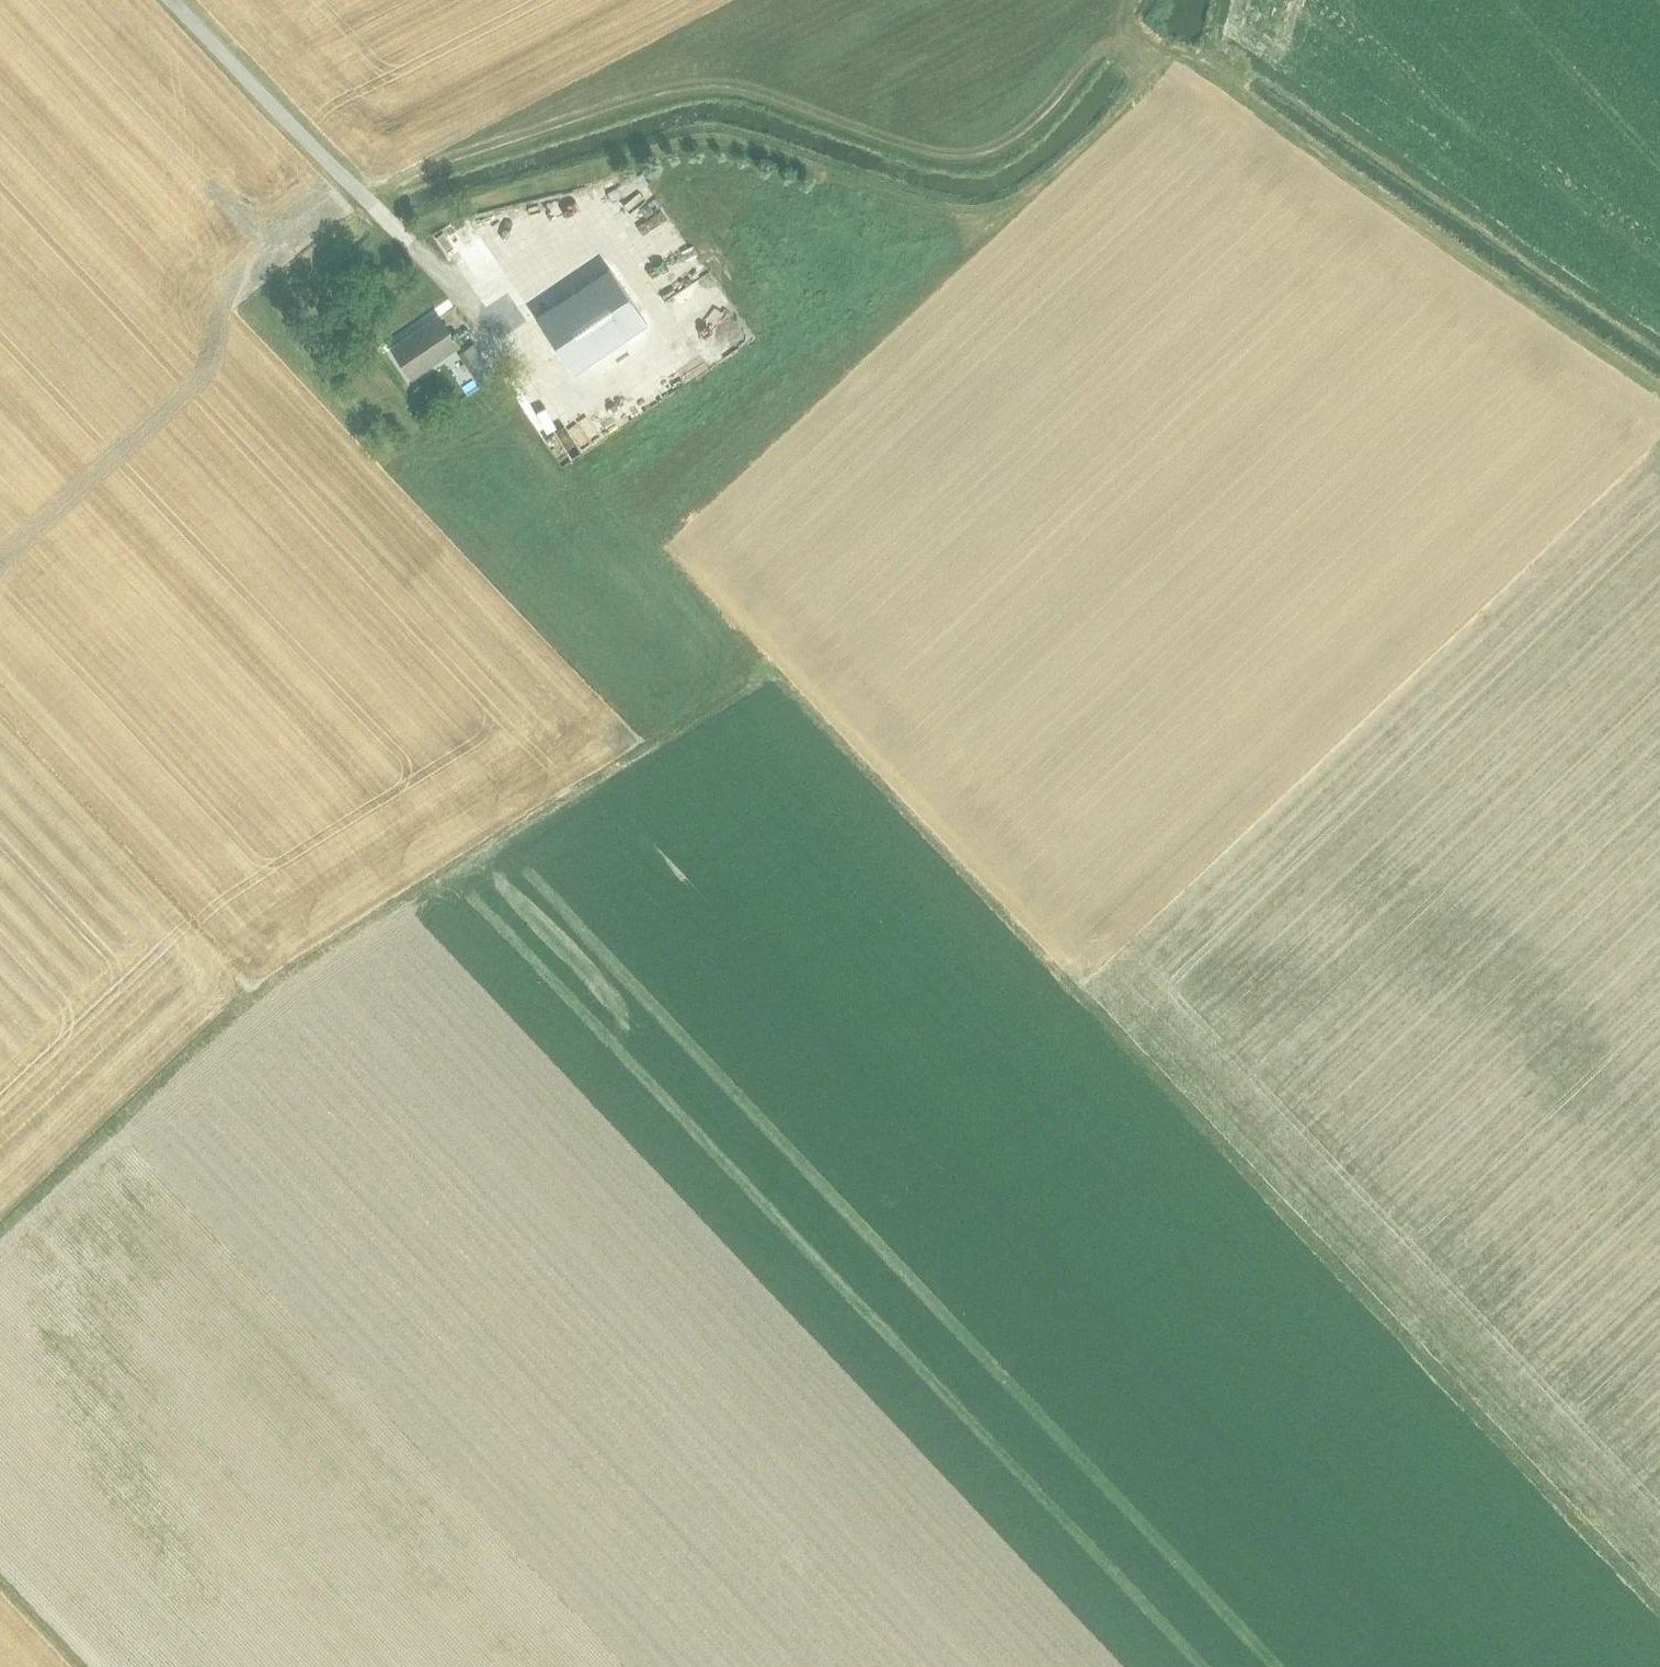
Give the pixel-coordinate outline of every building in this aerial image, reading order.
[(609,268),(537,317),(574,372),(613,346),(646,323),(609,268)] [(410,377),(460,341),(454,333),(451,335),(437,315),(390,348),(410,377)] [(473,343),(458,353),(467,366),(482,356),(473,343)]
